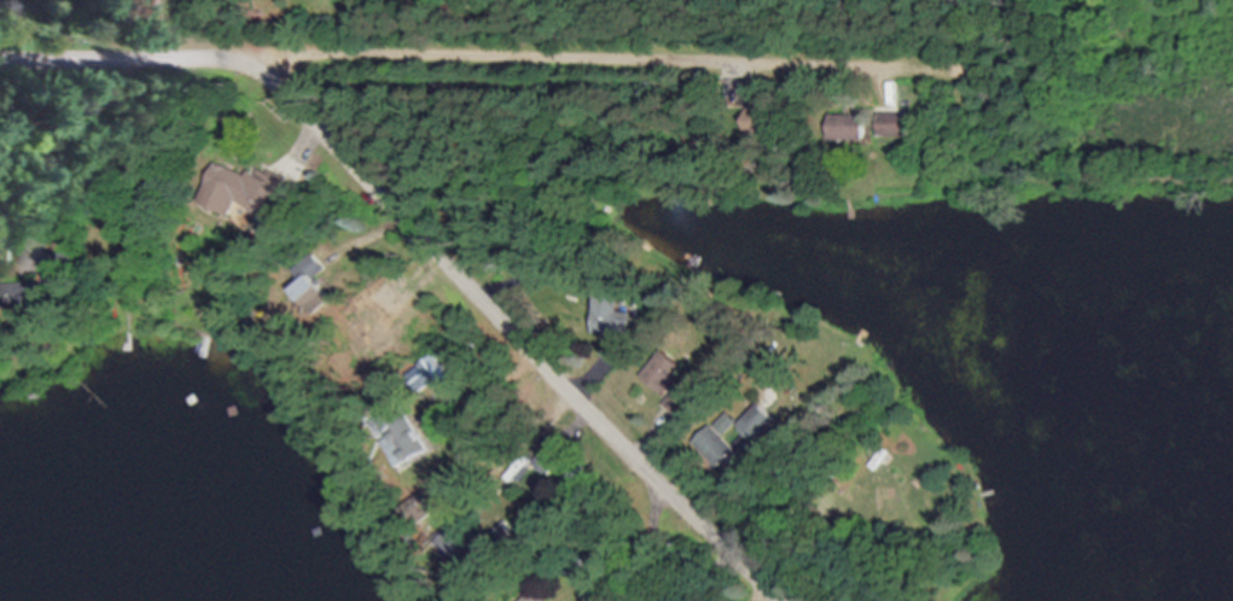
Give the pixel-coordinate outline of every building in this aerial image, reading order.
[(777,135),(777,109),(742,109),(742,135),(777,135)] [(905,138),(905,115),(876,115),(876,139),(905,138)] [(865,142),(865,116),(822,116),(822,142),(865,142)] [(233,204),(277,223),(293,187),(248,168),(243,178),(219,168),(202,208),(227,219),(233,204)] [(315,313),(329,296),(305,276),(291,292),(315,313)] [(597,292),(592,334),(631,338),(633,314),(619,312),(621,295),(597,292)] [(641,379),(667,400),(663,405),(679,418),(695,397),(674,381),(683,369),(661,353),(641,379)] [(777,424),(759,404),(736,426),(743,434),(731,445),(712,426),(695,442),(732,481),(770,445),(763,437),(777,424)]
